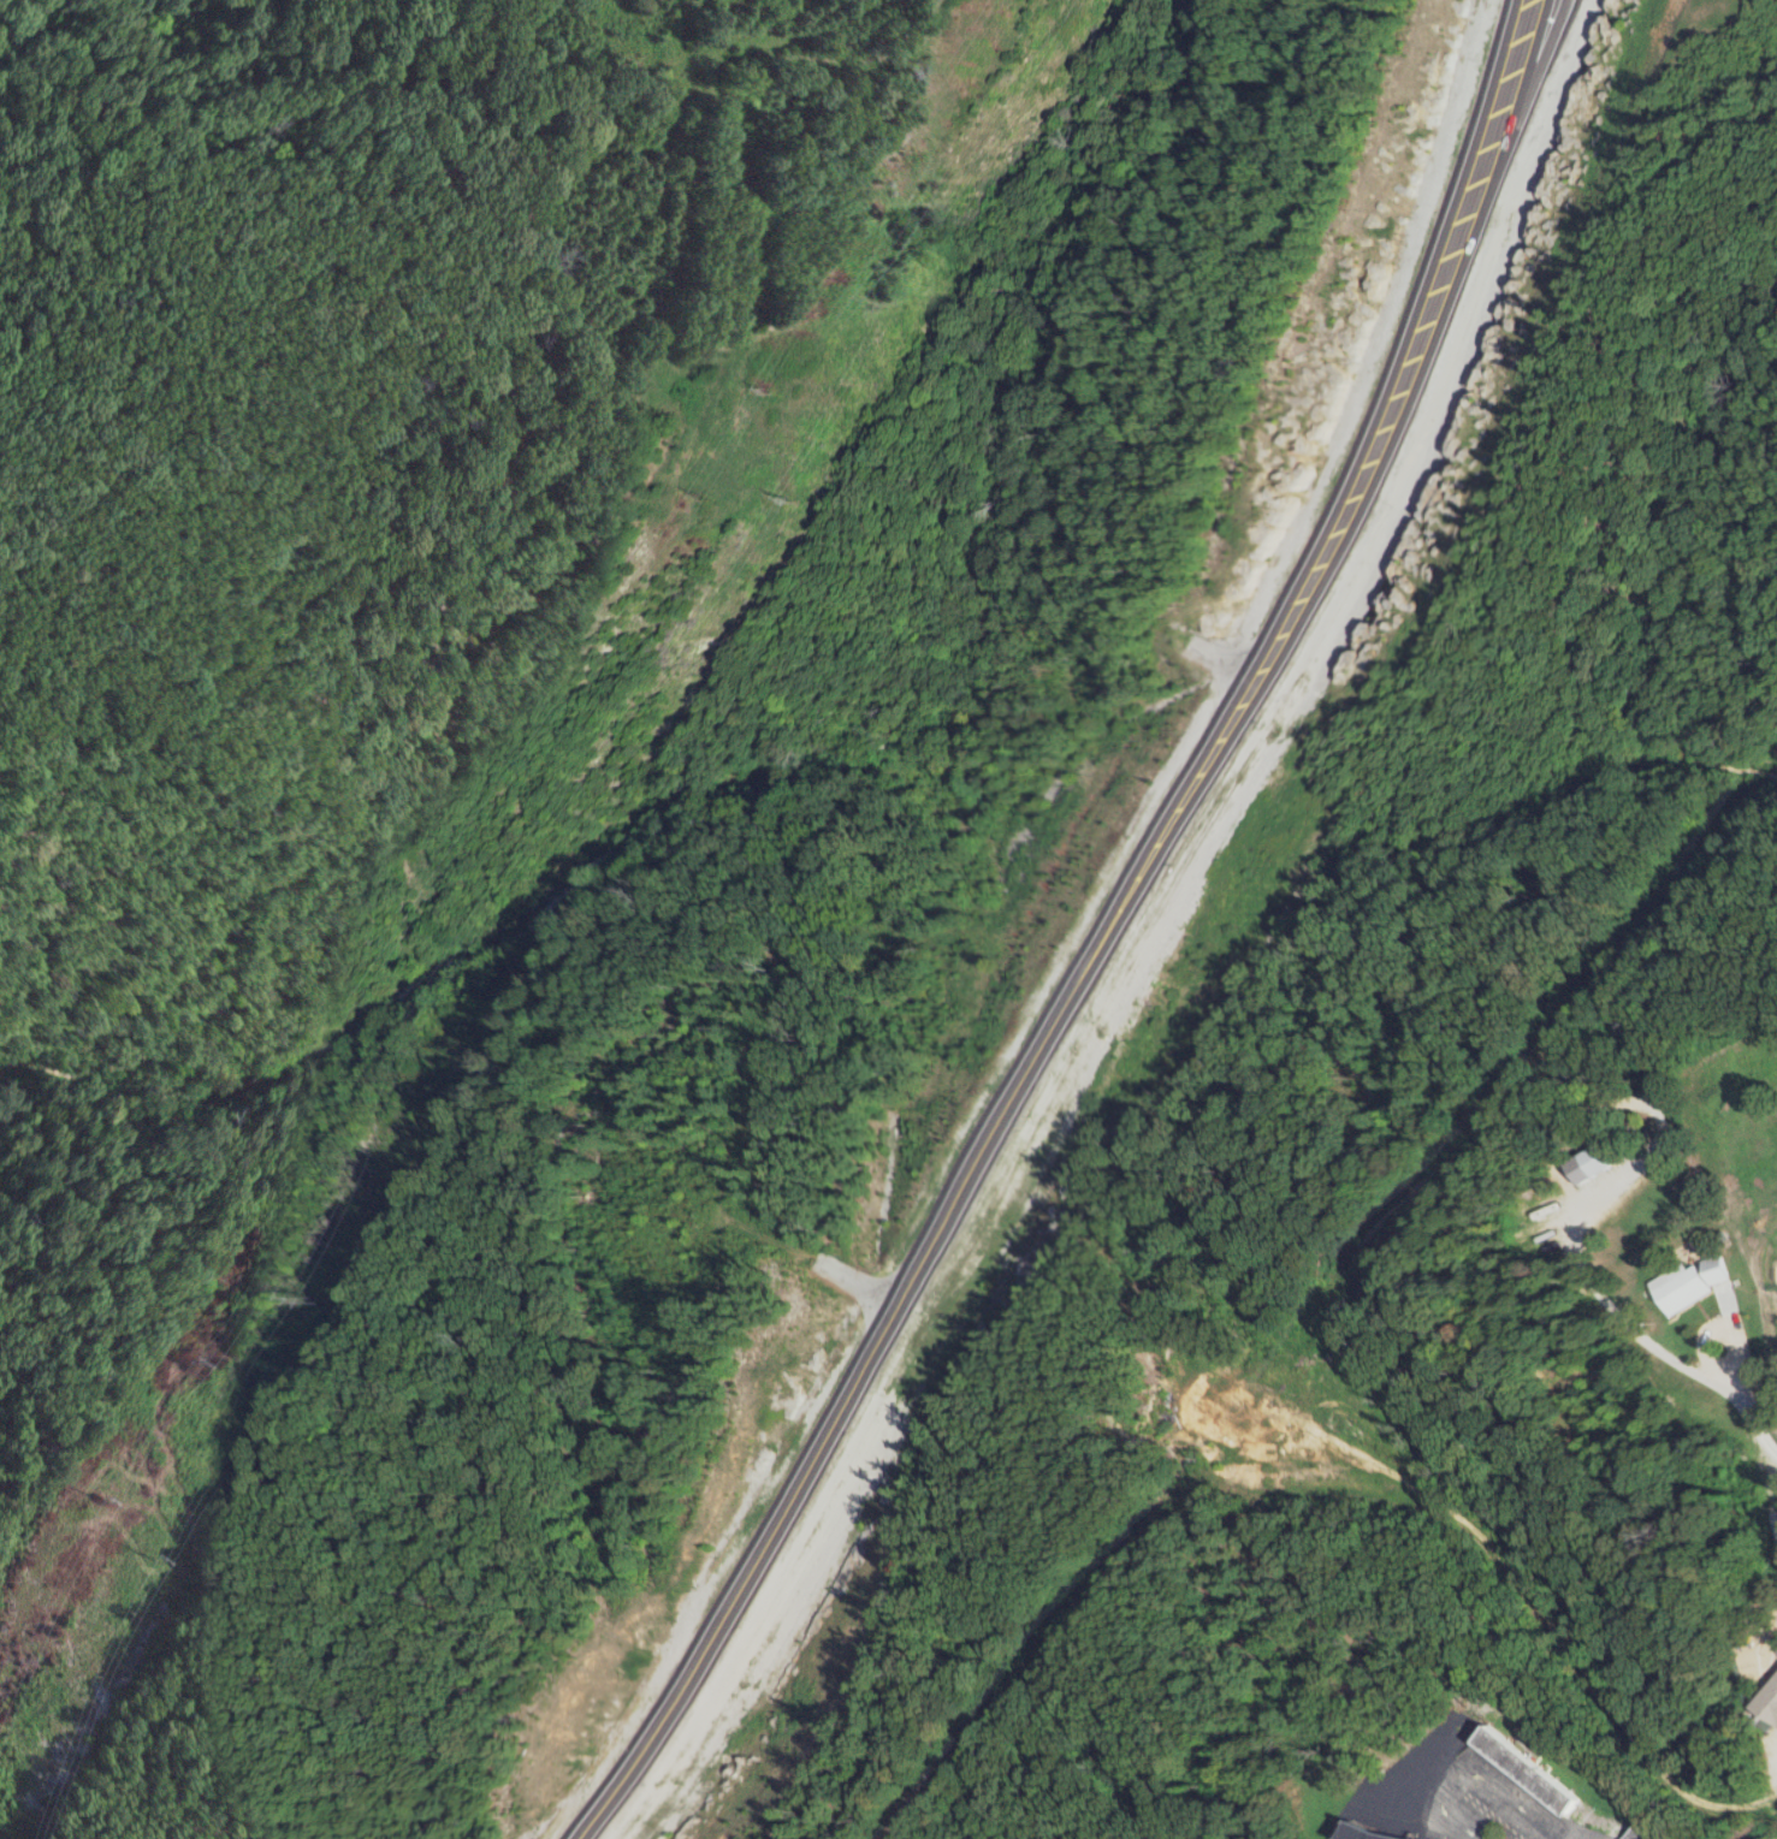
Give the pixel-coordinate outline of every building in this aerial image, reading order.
[(1579,1184),(1622,1164),(1611,1141),(1569,1162),(1579,1184)] [(1654,1287),(1673,1316),(1735,1276),(1720,1252),(1701,1265),(1697,1259),(1654,1287)] [(1766,1709),(1776,1716),(1776,1688),(1766,1709)] [(1575,1814),(1590,1794),(1495,1726),(1480,1746),(1575,1814)] [(1661,1838),(1645,1823),(1629,1838),(1661,1838)] [(1348,1838),(1350,1838),(1432,1838),(1357,1826),(1348,1838)]
